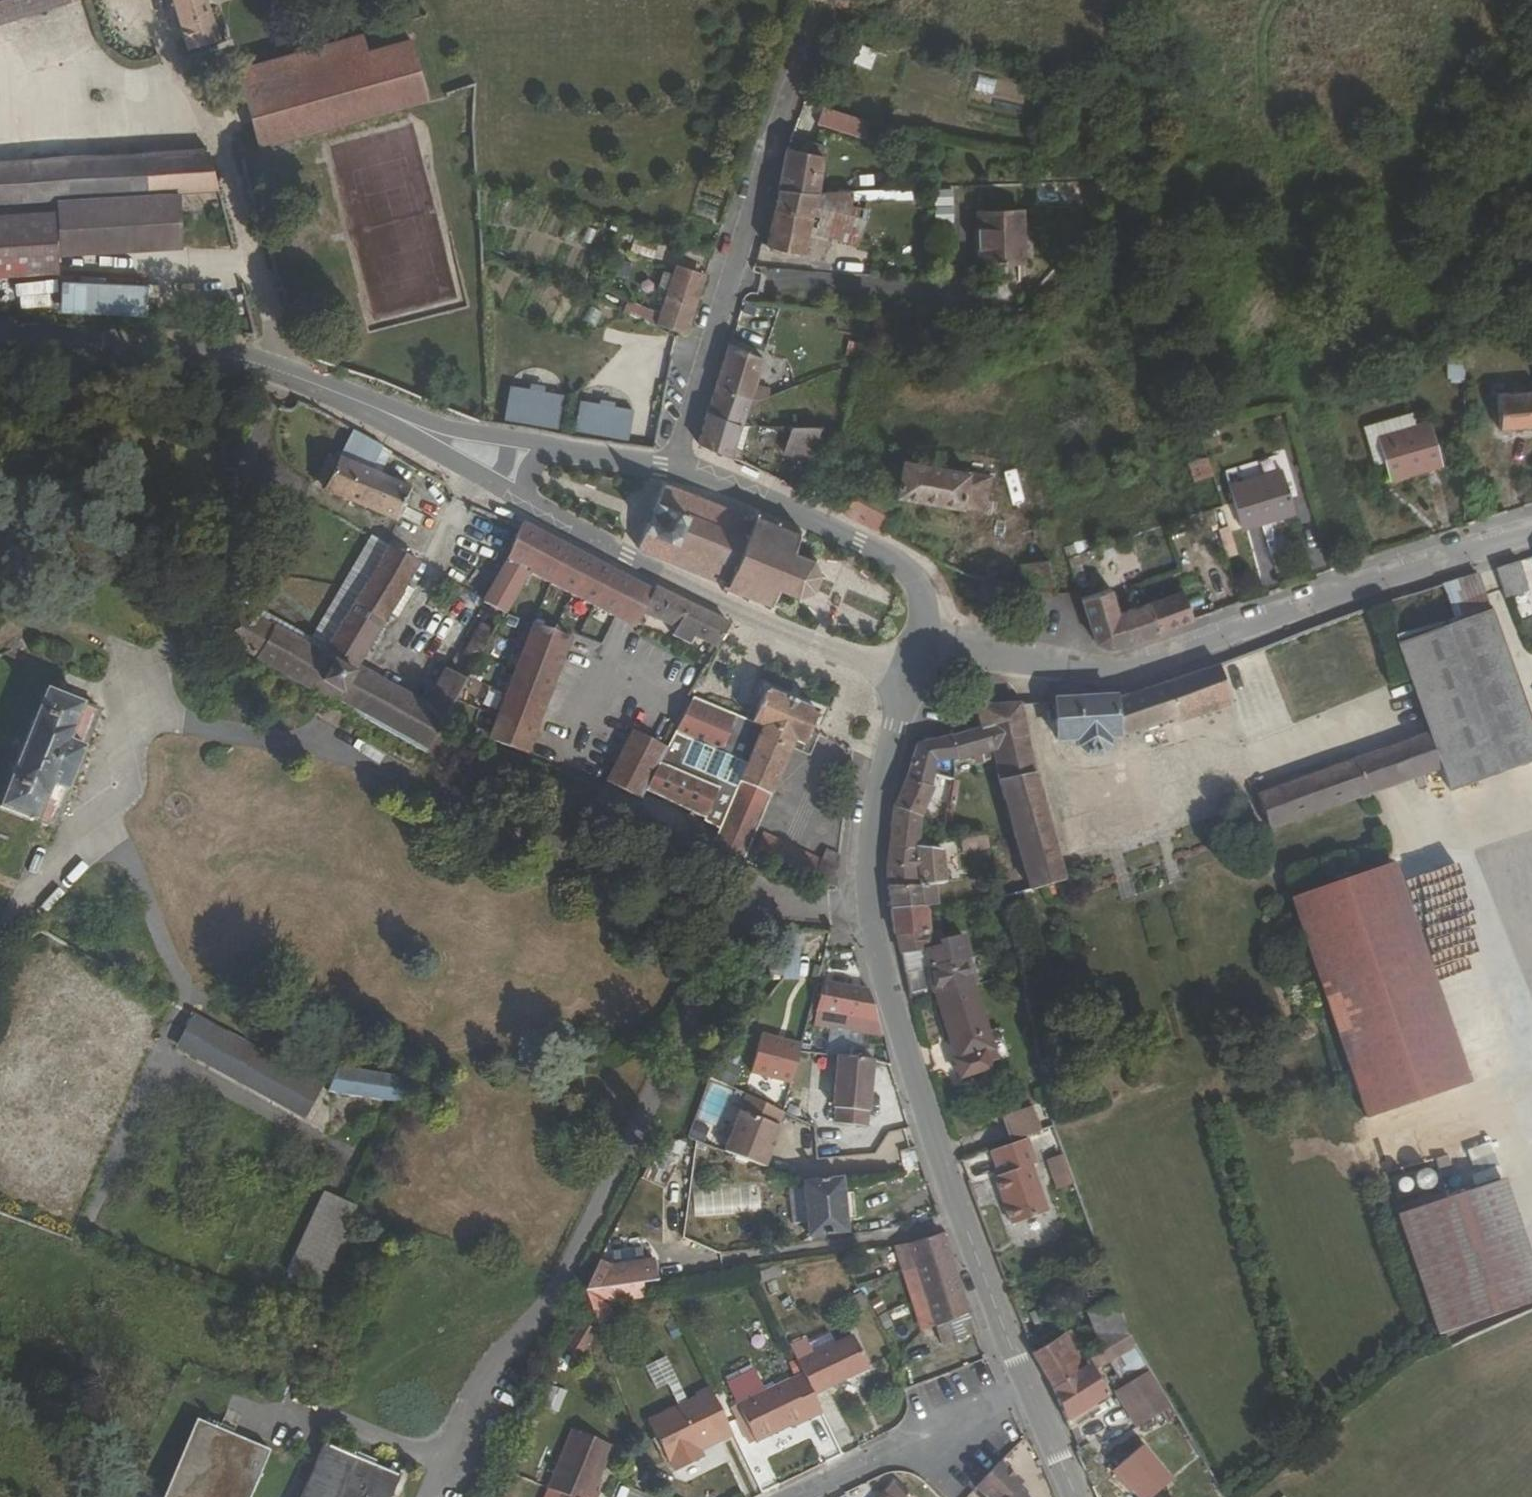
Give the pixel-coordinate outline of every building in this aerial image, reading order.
[(69,0),(0,0),(0,23),(69,0)] [(177,54),(206,44),(193,0),(160,0),(177,54)] [(401,29),(233,76),(255,154),(418,111),(424,107),(401,29)] [(854,45),(851,66),(872,69),(874,48),(854,45)] [(852,147),(859,131),(816,111),(808,127),(852,147)] [(814,143),(803,142),(802,152),(813,153),(814,143)] [(129,197),(165,194),(207,190),(196,151),(0,167),(0,207),(41,204),(129,197)] [(802,152),(783,151),(775,185),(810,188),(816,153),(813,153),(802,152)] [(810,188),(775,185),(770,207),(805,211),(810,188)] [(880,245),(887,195),(810,188),(805,211),(801,234),(842,240),(875,244),(880,245)] [(131,215),(166,214),(165,194),(129,197),(131,215)] [(167,232),(166,214),(131,215),(129,197),(41,204),(42,216),(44,242),(167,232)] [(1010,202),(969,201),(968,254),(1009,256),(1010,202)] [(801,234),(805,211),(770,207),(761,244),(797,252),(801,234)] [(44,242),(42,216),(0,220),(0,279),(47,275),(44,242)] [(834,267),(867,275),(875,244),(842,240),(834,267)] [(694,277),(661,270),(646,326),(670,331),(679,333),(694,277)] [(757,355),(723,343),(711,383),(747,392),(757,355)] [(1448,360),(1448,380),(1463,380),(1463,360),(1448,360)] [(739,424),(747,392),(711,383),(703,412),(739,424)] [(503,423),(559,428),(563,390),(506,384),(503,423)] [(1496,426),(1531,422),(1531,384),(1494,386),(1496,426)] [(626,443),(634,410),(579,397),(571,430),(626,443)] [(703,412),(694,441),(736,462),(740,453),(732,450),(739,424),(703,412)] [(808,426),(771,424),(768,456),(801,458),(808,426)] [(1373,440),(1385,477),(1436,463),(1425,424),(1373,440)] [(401,494),(366,473),(376,454),(344,435),(313,491),(384,528),(401,494)] [(973,516),(982,482),(897,458),(887,492),(973,516)] [(1192,480),(1212,477),(1209,460),(1190,463),(1192,480)] [(1287,508),(1275,468),(1227,482),(1238,523),(1287,508)] [(633,545),(631,544),(628,551),(717,586),(715,591),(725,596),(727,591),(739,595),(737,601),(745,603),(746,599),(760,604),(758,609),(768,613),(770,607),(793,616),(795,610),(794,610),(799,596),(807,591),(811,594),(819,591),(817,586),(825,572),(831,570),(826,558),(818,559),(814,549),(817,543),(798,533),(800,529),(788,525),(786,530),(775,526),(778,519),(767,515),(765,521),(755,517),(758,511),(747,506),(744,513),(656,478),(653,485),(656,486),(633,545)] [(885,498),(849,480),(834,511),(879,533),(894,502),(885,498)] [(509,524),(507,528),(503,536),(492,560),(513,569),(511,571),(553,591),(570,555),(509,524)] [(1228,526),(1216,529),(1225,557),(1237,554),(1228,526)] [(406,566),(375,550),(316,660),(226,609),(225,608),(220,620),(214,618),(206,637),(251,663),(245,674),(313,714),(319,703),(329,708),(406,566)] [(605,616),(625,582),(570,555),(553,591),(605,616)] [(1043,556),(1014,566),(1019,584),(1053,590),(1043,556)] [(472,599),(492,609),(511,571),(513,569),(492,560),(472,599)] [(1515,563),(1502,567),(1510,590),(1522,586),(1515,563)] [(615,621),(626,626),(633,611),(642,590),(633,586),(625,582),(605,616),(615,621)] [(1154,628),(1145,599),(1115,608),(1107,583),(1078,592),(1094,638),(1107,644),(1154,628)] [(678,604),(644,588),(642,590),(633,611),(662,627),(666,629),(678,604)] [(1493,602),(1397,637),(1431,736),(1442,770),(1450,792),(1531,762),(1531,728),(1493,602)] [(710,650),(723,624),(678,604),(666,629),(668,631),(664,637),(684,646),(687,639),(710,650)] [(483,629),(470,623),(458,650),(470,656),(483,629)] [(536,627),(525,623),(489,729),(485,738),(524,753),(564,637),(536,627)] [(1231,699),(1219,659),(1169,676),(1180,714),(1231,699)] [(459,677),(438,668),(419,704),(440,715),(459,677)] [(1060,697),(1060,734),(1084,731),(1085,735),(1087,738),(1089,740),(1092,741),(1096,741),(1099,740),(1102,738),(1103,735),(1104,732),(1104,729),(1124,726),(1124,731),(1180,714),(1169,676),(1123,692),(1060,697)] [(0,795),(0,800),(51,820),(72,772),(83,776),(90,760),(78,755),(99,707),(47,686),(0,795)] [(666,749),(663,747),(642,789),(646,791),(721,828),(719,832),(750,846),(766,806),(763,805),(768,793),(771,794),(795,738),(806,742),(818,713),(765,693),(752,722),(692,699),(666,749)] [(982,703),(988,726),(995,748),(997,755),(1001,773),(1036,766),(1029,734),(1022,700),(982,703)] [(988,726),(965,730),(958,731),(961,756),(978,752),(995,748),(988,726)] [(606,782),(639,795),(642,789),(663,747),(634,731),(606,782)] [(960,757),(961,756),(958,731),(948,733),(949,754),(960,754),(960,757)] [(948,733),(921,737),(914,756),(936,767),(936,768),(954,775),(956,763),(956,757),(960,757),(960,754),(949,754),(948,733)] [(1442,770),(1431,736),(1386,751),(1398,785),(1442,770)] [(997,755),(995,748),(978,752),(979,759),(997,755)] [(1398,785),(1386,751),(1355,762),(1367,796),(1398,785)] [(936,768),(936,767),(914,756),(895,805),(888,838),(914,837),(913,831),(919,808),(928,788),(932,781),(936,782),(937,780),(935,779),(936,768)] [(1355,762),(1258,794),(1271,828),(1367,796),(1355,762)] [(1050,879),(1064,874),(1036,766),(1001,773),(1027,885),(1050,879)] [(640,800),(643,796),(639,795),(606,782),(640,800)] [(719,832),(712,848),(744,862),(750,846),(719,832)] [(957,834),(959,848),(985,844),(981,832),(957,834)] [(764,852),(810,873),(816,858),(762,836),(756,849),(764,852)] [(888,838),(889,874),(890,882),(917,878),(944,874),(940,845),(915,847),(914,837),(888,838)] [(810,873),(812,874),(830,847),(827,846),(816,858),(810,873)] [(837,885),(844,852),(830,847),(812,874),(837,885)] [(1382,1122),(1476,1088),(1393,864),(1298,900),(1382,1122)] [(897,934),(909,995),(936,990),(969,983),(971,983),(962,957),(937,963),(928,926),(928,910),(923,906),(917,878),(890,882),(893,934),(897,934)] [(1034,909),(1057,901),(1050,879),(1027,885),(1034,909)] [(800,944),(785,943),(785,955),(784,974),(799,977),(800,944)] [(784,974),(785,955),(768,955),(768,974),(783,973),(784,974)] [(884,1037),(882,1028),(887,1027),(876,993),(823,982),(814,1025),(884,1037)] [(985,1062),(995,1059),(969,983),(936,990),(956,1057),(954,1058),(960,1076),(987,1067),(985,1062)] [(315,1090),(195,1026),(184,1046),(303,1109),(315,1090)] [(795,1083),(798,1075),(803,1045),(763,1037),(756,1076),(795,1083)] [(184,1046),(176,1060),(295,1124),(303,1109),(184,1046)] [(885,1065),(837,1076),(842,1090),(890,1078),(885,1065)] [(333,1066),(322,1092),(398,1106),(410,1079),(333,1066)] [(742,1096),(722,1154),(767,1169),(786,1111),(742,1096)] [(1029,1103),(1000,1114),(1010,1139),(1026,1134),(1039,1130),(1029,1103)] [(1031,1160),(1034,1159),(1026,1134),(1010,1139),(989,1146),(998,1171),(994,1172),(1011,1220),(1047,1208),(1031,1160)] [(1478,1187),(1504,1177),(1492,1142),(1465,1151),(1478,1187)] [(1046,1155),(1053,1174),(1069,1168),(1062,1149),(1046,1155)] [(656,1184),(668,1192),(687,1162),(675,1154),(656,1184)] [(1057,1186),(1073,1179),(1069,1168),(1053,1174),(1057,1186)] [(840,1173),(804,1178),(803,1178),(803,1181),(789,1182),(791,1217),(805,1216),(806,1230),(843,1226),(840,1173)] [(762,1205),(761,1180),(700,1183),(701,1209),(762,1205)] [(1514,1188),(1420,1223),(1462,1337),(1531,1311),(1531,1235),(1514,1188)] [(321,1290),(356,1207),(320,1192),(285,1275),(321,1290)] [(1415,1225),(1457,1339),(1462,1337),(1420,1223),(1415,1225)] [(936,1326),(947,1361),(978,1352),(942,1231),(909,1240),(916,1262),(936,1326)] [(618,1264),(605,1284),(663,1276),(661,1258),(618,1264)] [(916,1262),(903,1267),(924,1330),(936,1326),(916,1262)] [(1133,1331),(1118,1297),(1087,1307),(1101,1334),(1107,1346),(1133,1331)] [(584,1354),(596,1326),(580,1319),(568,1347),(584,1354)] [(1071,1325),(1033,1348),(1050,1378),(1094,1354),(1087,1342),(1083,1345),(1071,1325)] [(1099,1364),(1140,1341),(1133,1331),(1107,1346),(1094,1354),(1099,1364)] [(1094,1354),(1107,1346),(1101,1334),(1087,1342),(1094,1354)] [(852,1342),(797,1366),(803,1379),(811,1398),(866,1373),(852,1342)] [(1050,1378),(1065,1413),(1112,1387),(1099,1364),(1094,1354),(1050,1378)] [(1119,1384),(1126,1394),(1159,1373),(1154,1365),(1119,1384)] [(1141,1420),(1176,1401),(1159,1373),(1126,1394),(1141,1420)] [(791,1426),(792,1430),(820,1417),(811,1398),(803,1379),(766,1395),(758,1375),(730,1387),(754,1442),(791,1426)] [(716,1439),(730,1433),(708,1384),(696,1389),(698,1393),(647,1416),(664,1457),(668,1456),(673,1466),(700,1454),(695,1444),(714,1435),(716,1439)] [(270,1451),(195,1417),(161,1496),(250,1496),(270,1451)] [(549,1486),(561,1490),(576,1496),(597,1496),(600,1490),(594,1487),(614,1444),(575,1426),(549,1486)] [(1172,1474),(1139,1441),(1109,1471),(1135,1496),(1149,1496),(1172,1474)] [(396,1477),(323,1445),(299,1496),(388,1496),(396,1477)] [(990,1496),(1033,1496),(1024,1489),(1029,1484),(1008,1465),(983,1492),(990,1496)] [(895,1486),(886,1496),(892,1496),(899,1490),(895,1486)]
